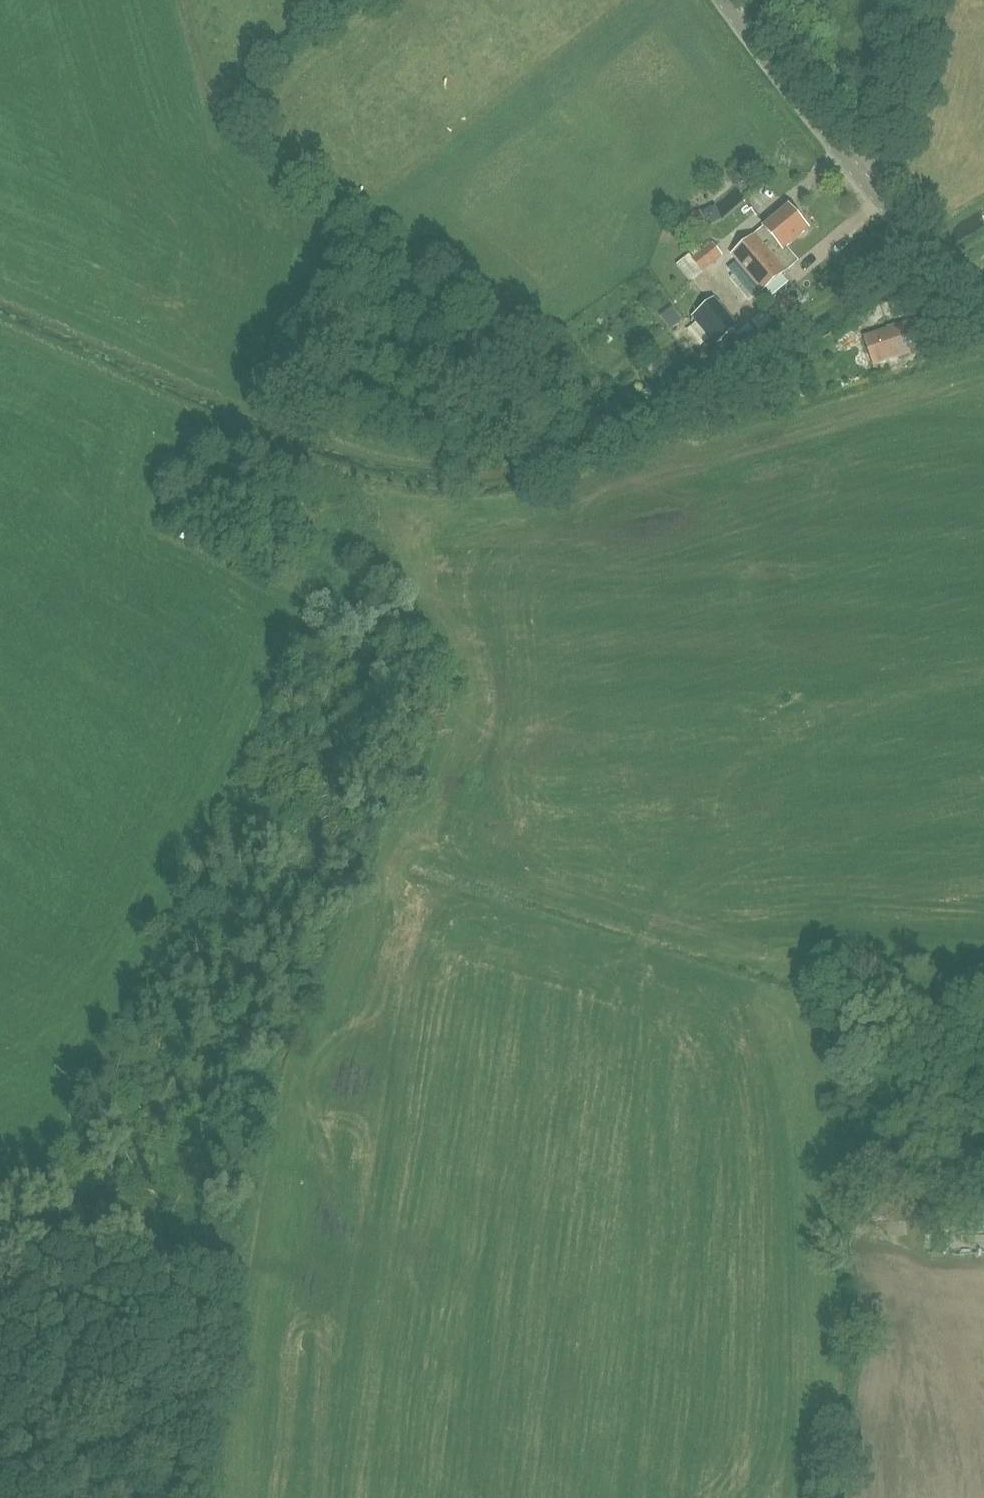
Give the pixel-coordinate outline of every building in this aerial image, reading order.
[(783,248),(786,246),(808,227),(789,205),(765,226),(765,227),(756,235),(763,243),(772,235),(783,248)] [(680,238),(688,235),(708,226),(701,209),(672,221),(673,224),(680,238)] [(763,243),(756,235),(755,234),(733,254),(738,260),(761,287),(763,289),(786,270),(786,269),(798,259),(786,246),(783,248),(772,235),(763,243)] [(702,270),(721,255),(713,244),(702,252),(694,259),(702,270)] [(761,287),(738,260),(729,268),(736,277),(734,279),(750,296),(761,287)] [(784,295),(773,309),(786,319),(797,305),(784,295)] [(715,299),(692,318),(717,346),(739,327),(715,299)] [(873,364),(927,346),(918,318),(864,337),(873,364)] [(757,333),(748,322),(735,333),(744,344),(757,333)]
